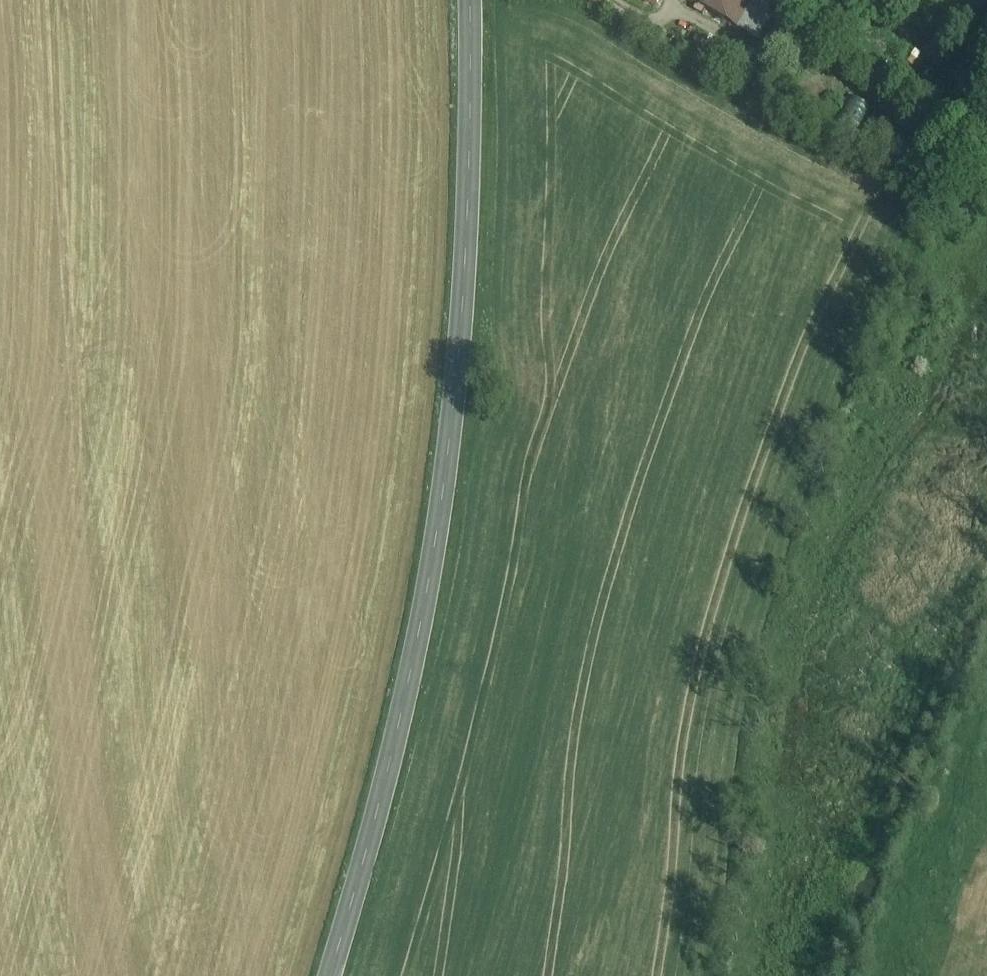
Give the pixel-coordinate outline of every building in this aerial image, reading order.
[(660,9),(665,0),(643,0),(660,9)] [(692,4),(738,30),(750,9),(755,0),(694,0),(692,4)] [(765,17),(750,9),(738,30),(753,38),(765,17)]
